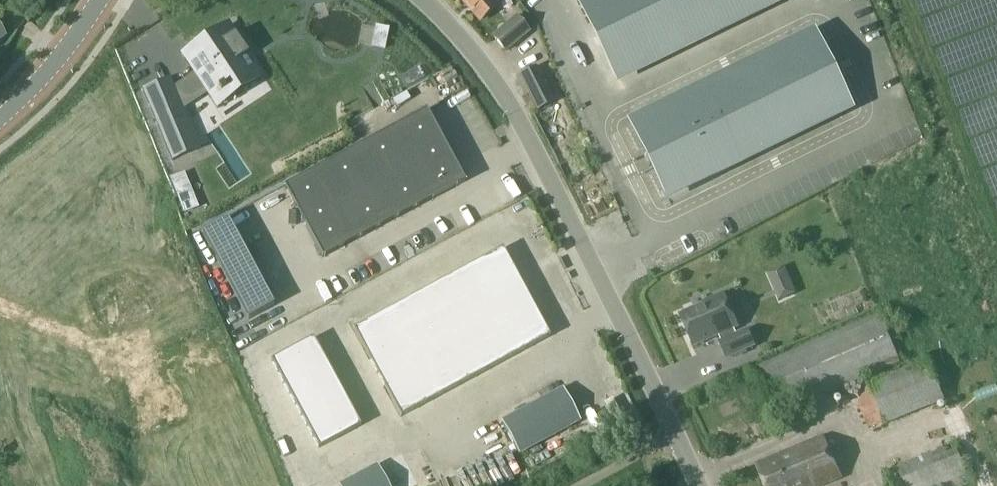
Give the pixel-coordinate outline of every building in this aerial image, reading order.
[(471,10),(481,21),(496,8),(489,0),(462,0),(471,10)] [(598,38),(616,29),(602,0),(579,0),(598,38)] [(616,29),(634,20),(624,0),(602,0),(616,29)] [(634,20),(652,12),(646,0),(624,0),(634,20)] [(652,12),(670,3),(668,0),(646,0),(652,12)] [(670,3),(689,43),(707,35),(690,0),(676,0),(670,3)] [(707,35),(725,26),(713,0),(690,0),(707,35)] [(725,26),(743,17),(735,0),(713,0),(725,26)] [(743,17),(761,8),(757,0),(735,0),(743,17)] [(761,8),(778,0),(757,0),(761,8)] [(670,3),(652,12),(672,52),(689,43),(670,3)] [(652,12),(634,20),(654,61),(672,52),(652,12)] [(494,35),(506,50),(529,31),(516,16),(494,35)] [(634,20),(616,29),(636,70),(654,61),(634,20)] [(194,53),(185,59),(211,99),(213,98),(212,97),(220,92),(221,94),(226,91),(225,90),(232,85),(238,93),(263,77),(258,68),(229,25),(192,50),(194,53)] [(616,29),(598,38),(618,78),(636,70),(616,29)] [(848,107),(813,35),(705,88),(632,123),(668,196),(740,160),(848,107)] [(520,74),(538,109),(553,101),(536,67),(520,74)] [(144,88),(143,89),(173,162),(174,161),(172,157),(198,146),(183,108),(171,78),(169,78),(171,82),(145,92),(144,88)] [(427,109),(396,126),(406,144),(437,128),(427,109)] [(396,126),(322,165),(332,184),(341,201),(360,192),(378,182),(397,172),(415,162),(406,144),(396,126)] [(437,128),(406,144),(415,162),(446,145),(437,128)] [(446,145),(415,162),(425,179),(456,163),(446,145)] [(415,162),(397,172),(416,208),(435,198),(425,179),(415,162)] [(456,163),(425,179),(435,198),(465,182),(456,163)] [(322,165),(284,185),(294,204),(332,184),(322,165)] [(397,172),(378,182),(398,218),(416,208),(397,172)] [(378,182),(360,192),(379,228),(398,218),(378,182)] [(332,184),(294,204),(303,222),(313,216),(323,211),(341,201),(332,184)] [(360,192),(341,201),(360,238),(379,228),(360,192)] [(196,199),(181,206),(184,214),(199,208),(196,199)] [(341,201),(323,211),(342,247),(360,238),(341,201)] [(316,221),(306,226),(323,258),(342,247),(323,211),(313,216),(316,221)] [(227,216),(201,230),(211,248),(237,234),(227,216)] [(313,216),(303,222),(306,226),(316,221),(313,216)] [(237,234),(211,248),(220,266),(247,252),(237,234)] [(503,248),(491,254),(507,284),(519,278),(503,248)] [(247,252),(220,266),(230,283),(256,269),(247,252)] [(491,254),(480,260),(497,290),(507,284),(491,254)] [(480,260),(470,266),(486,296),(497,290),(480,260)] [(470,266),(455,274),(479,318),(493,310),(486,296),(470,266)] [(783,267),(769,273),(773,284),(788,277),(783,267)] [(256,269),(230,283),(239,301),(265,287),(256,269)] [(455,274),(441,281),(465,325),(479,318),(455,274)] [(497,290),(486,296),(493,310),(527,292),(519,278),(507,284),(497,290)] [(441,281),(427,289),(450,333),(465,325),(441,281)] [(265,287),(239,301),(249,320),(275,306),(265,287)] [(427,289),(412,297),(436,341),(450,333),(427,289)] [(527,292),(493,310),(501,324),(512,318),(523,312),(534,306),(527,292)] [(694,345),(719,334),(722,341),(721,342),(727,357),(754,345),(748,330),(737,335),(734,328),(738,326),(724,293),(704,302),(705,304),(681,315),(694,345)] [(412,297),(398,305),(421,349),(436,341),(412,297)] [(398,305),(383,312),(400,342),(407,356),(421,349),(398,305)] [(534,306),(523,312),(539,342),(551,336),(534,306)] [(493,310),(479,318),(503,362),(517,354),(501,324),(493,310)] [(383,312),(369,320),(385,350),(400,342),(383,312)] [(523,312),(512,318),(528,348),(539,342),(523,312)] [(880,315),(788,354),(750,370),(770,416),(899,361),(880,315)] [(479,318),(465,325),(488,369),(503,362),(479,318)] [(512,318),(501,324),(517,354),(528,348),(512,318)] [(369,320),(354,328),(370,358),(385,350),(369,320)] [(465,325),(450,333),(474,377),(488,369),(465,325)] [(450,333),(436,341),(460,385),(474,377),(450,333)] [(312,338),(293,349),(299,360),(320,349),(314,337),(312,338)] [(436,341),(421,349),(445,393),(460,385),(436,341)] [(385,350),(370,358),(377,372),(407,356),(400,342),(385,350)] [(293,349),(271,360),(278,372),(299,360),(293,349)] [(320,349),(299,360),(305,371),(326,360),(320,349)] [(421,349),(407,356),(415,371),(431,400),(445,393),(421,349)] [(407,356),(377,372),(385,386),(400,378),(415,371),(407,356)] [(299,360),(278,372),(284,383),(305,371),(299,360)] [(326,360),(305,371),(310,382),(332,371),(326,360)] [(929,361),(869,385),(884,423),(945,399),(929,361)] [(305,371),(284,383),(289,393),(310,382),(305,371)] [(332,371),(310,382),(316,393),(337,381),(332,371)] [(415,371),(400,378),(416,408),(431,400),(415,371)] [(400,378),(385,386),(401,416),(416,408),(400,378)] [(337,381),(316,393),(322,403),(343,392),(337,381)] [(310,382),(289,393),(295,404),(316,393),(310,382)] [(564,389),(502,423),(519,453),(580,420),(564,389)] [(343,392),(322,403),(328,414),(349,403),(343,392)] [(316,393),(295,404),(301,415),(322,403),(316,393)] [(322,403),(301,415),(307,426),(328,414),(322,403)] [(349,403),(328,414),(334,425),(355,414),(349,403)] [(328,414),(307,426),(313,436),(334,425),(328,414)] [(355,414),(334,425),(340,437),(361,425),(355,414)] [(334,425),(313,436),(319,448),(340,437),(334,425)] [(820,485),(821,485),(825,485),(824,484),(840,477),(823,437),(757,465),(766,485),(820,485)] [(893,485),(962,485),(971,482),(955,445),(888,474),(893,485)] [(341,485),(389,485),(379,466),(341,485)]
